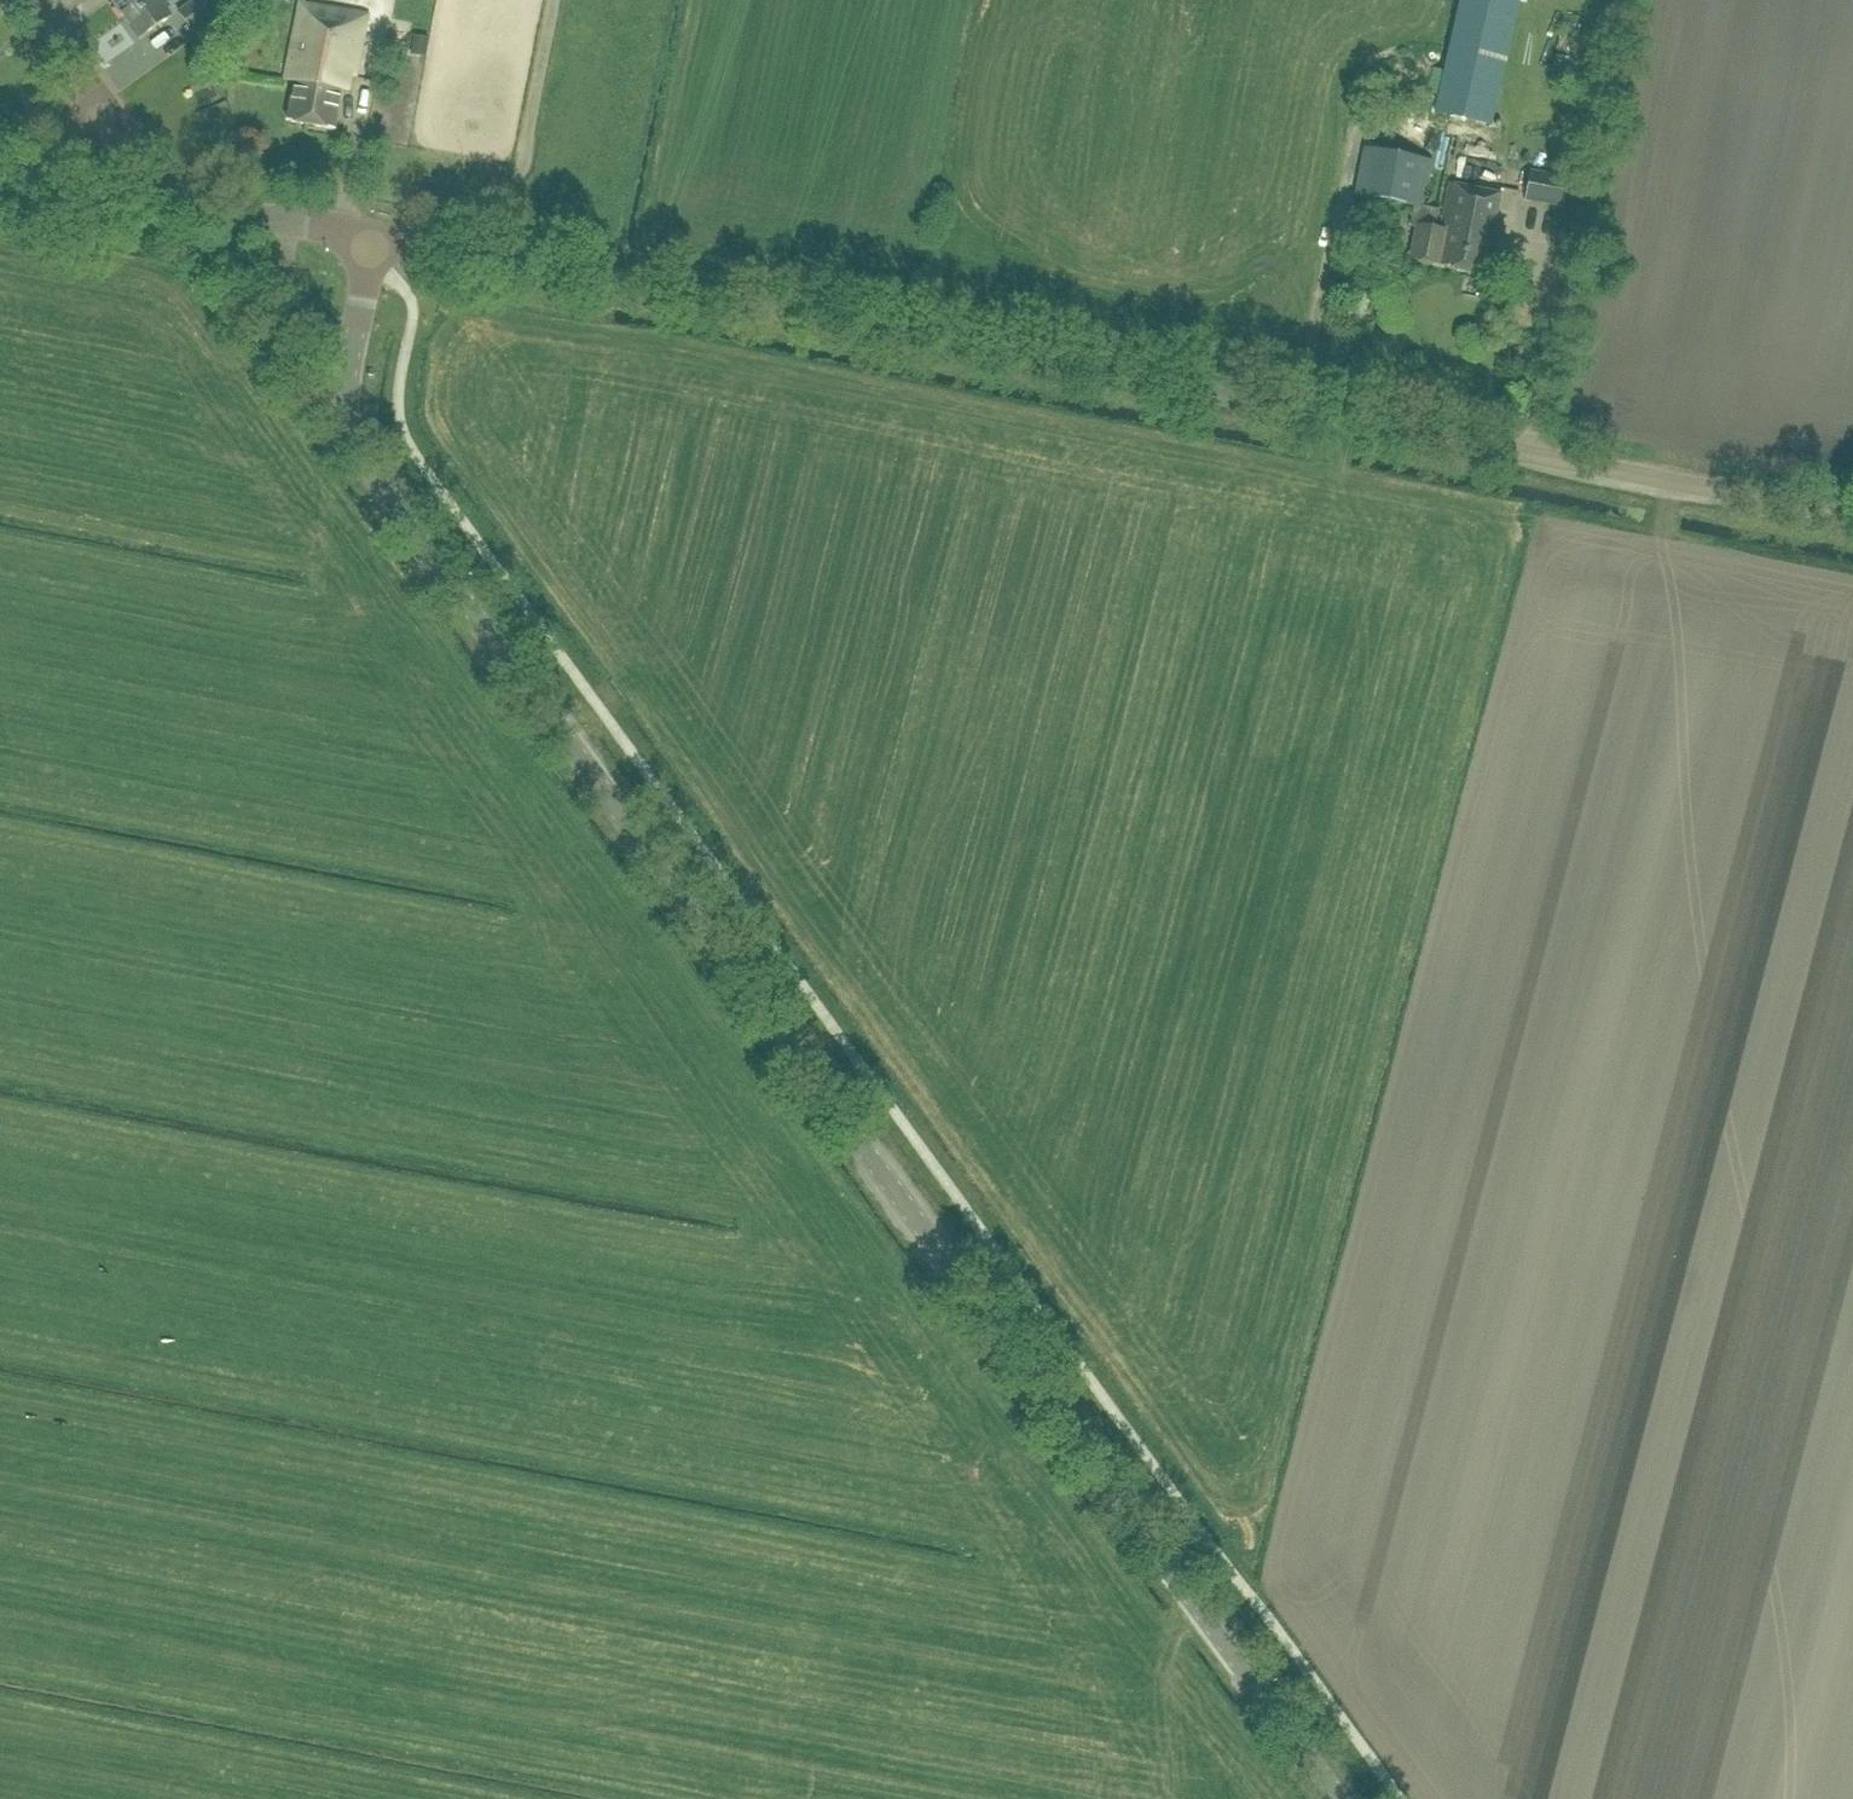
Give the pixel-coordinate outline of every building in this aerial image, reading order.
[(153,0),(113,0),(111,1),(125,20),(153,0)] [(125,20),(139,39),(170,17),(163,7),(173,0),(153,0),(125,20)] [(192,34),(220,13),(211,0),(194,0),(177,12),(192,34)] [(1491,127),(1498,128),(1501,108),(1495,107),(1519,0),(1478,0),(1452,119),(1491,127)] [(334,130),(344,74),(354,76),(366,19),(299,6),(284,81),(295,82),(287,121),(334,130)] [(1355,194),(1422,207),(1431,160),(1364,148),(1355,194)] [(1560,204),(1561,179),(1531,178),(1530,203),(1560,204)] [(1409,256),(1446,263),(1482,270),(1487,240),(1496,192),(1447,183),(1441,218),(1445,219),(1443,229),(1415,224),(1409,256)]
